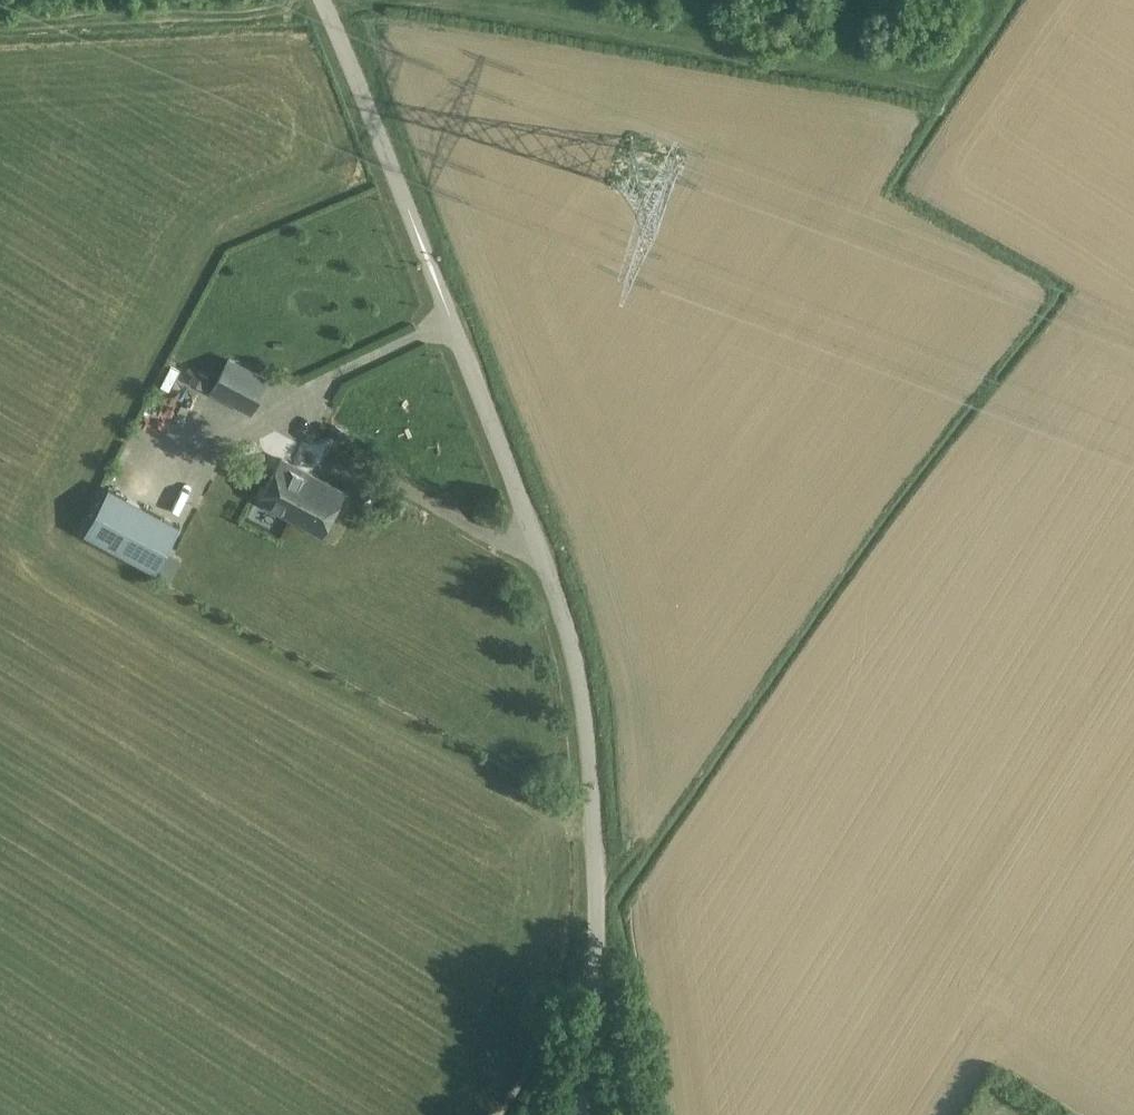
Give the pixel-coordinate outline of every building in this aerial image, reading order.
[(267,383),(227,362),(211,394),(250,414),(267,383)] [(291,520),(313,477),(282,461),(260,503),(291,520)] [(345,493),(313,477),(291,520),(323,536),(345,493)] [(182,529),(109,492),(84,539),(158,577),(182,529)]
